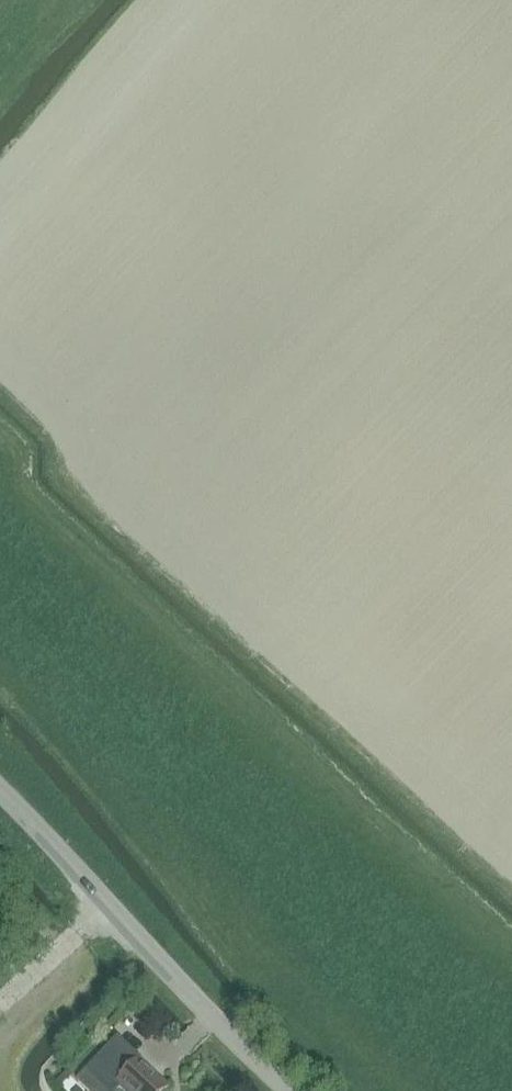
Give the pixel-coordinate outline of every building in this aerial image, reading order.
[(86,1070),(108,1090),(165,1090),(164,1090),(166,1088),(139,1062),(141,1059),(117,1037),(86,1070)]
